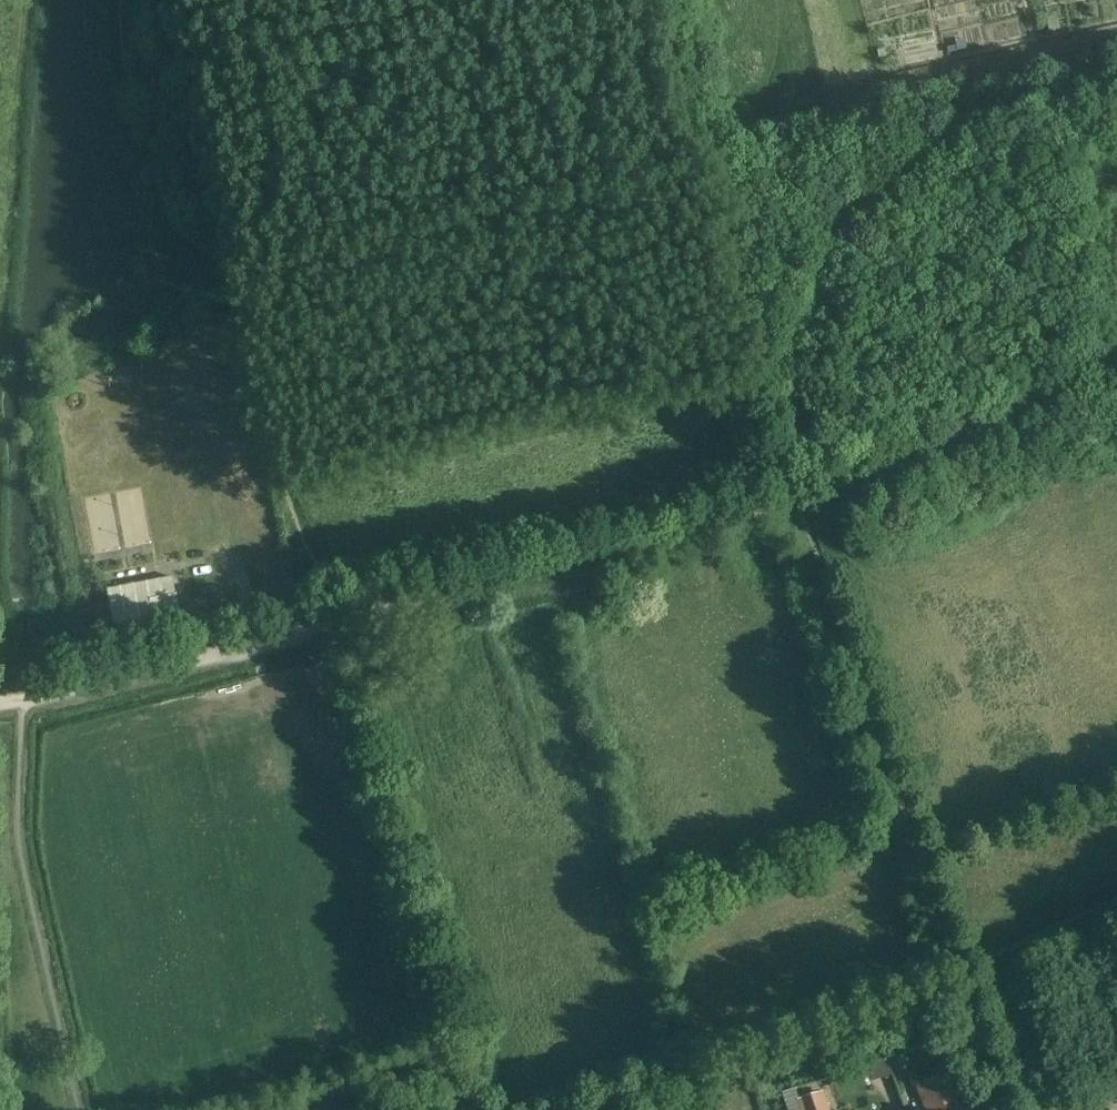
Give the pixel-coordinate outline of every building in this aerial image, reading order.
[(104,584),(130,578),(131,583),(105,588),(108,605),(173,593),(167,558),(101,570),(104,584)] [(950,1100),(965,1095),(956,1069),(922,1080),(931,1109),(953,1109),(950,1100)] [(823,1091),(796,1100),(799,1109),(829,1109),(823,1091)]
